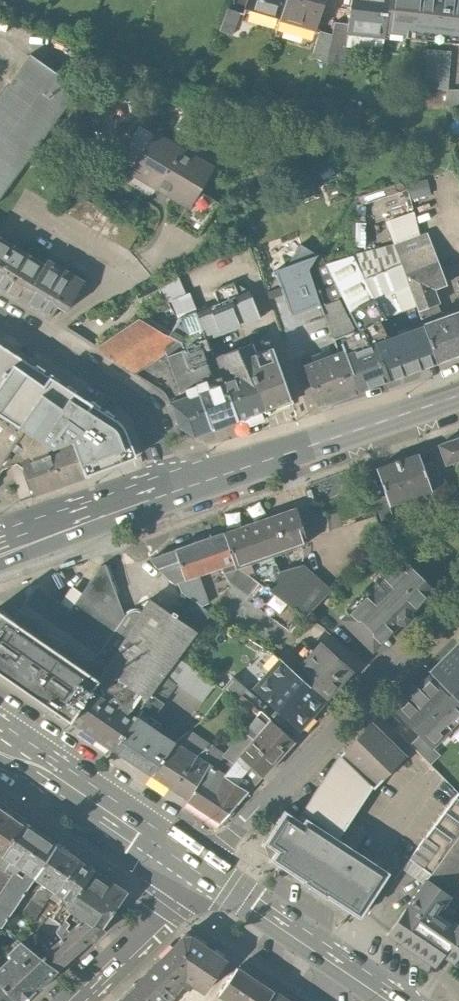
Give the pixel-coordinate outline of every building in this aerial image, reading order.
[(246,7),(280,17),(285,0),(248,0),(246,7)] [(280,17),(279,20),(315,31),(324,0),(285,0),(280,17)] [(387,0),(350,0),(348,21),(345,45),(381,49),(383,34),(387,0)] [(383,34),(458,42),(458,0),(387,0),(383,34)] [(240,14),(228,9),(219,32),(231,37),(240,14)] [(345,45),(348,21),(334,20),(331,33),(325,59),(323,67),(342,69),(345,45)] [(331,33),(319,30),(313,56),(325,59),(331,33)] [(450,50),(425,48),(423,87),(447,88),(450,50)] [(31,152),(78,86),(26,51),(0,88),(0,195),(31,152)] [(449,88),(448,109),(458,110),(458,88),(449,88)] [(213,165),(154,131),(130,172),(189,206),(199,190),(213,165)] [(273,168),(267,156),(251,164),(257,176),(273,168)] [(426,177),(406,182),(410,198),(430,193),(426,177)] [(406,188),(403,180),(356,195),(359,203),(406,188)] [(73,189),(61,210),(121,246),(133,226),(73,189)] [(199,190),(189,206),(185,213),(203,224),(217,202),(199,190)] [(355,221),(364,221),(364,205),(355,205),(355,221)] [(393,242),(418,233),(412,209),(385,219),(393,242)] [(355,221),(354,245),(363,245),(364,221),(355,221)] [(415,303),(421,319),(440,312),(436,301),(439,300),(434,287),(446,283),(426,230),(418,233),(393,242),(400,261),(408,283),(415,303)] [(43,261),(0,235),(0,291),(18,302),(43,261)] [(317,237),(308,241),(314,256),(321,249),(317,237)] [(274,253),(282,277),(308,268),(325,261),(321,249),(314,256),(308,241),(274,253)] [(393,242),(352,253),(363,277),(400,261),(393,242)] [(341,295),(347,307),(373,295),(363,277),(352,253),(325,261),(341,295)] [(83,280),(45,257),(43,261),(18,302),(47,319),(55,306),(64,311),(83,280)] [(308,268),(320,302),(323,300),(324,302),(338,297),(341,295),(325,261),(308,268)] [(373,295),(374,297),(408,283),(400,261),(363,277),(373,295)] [(294,311),(311,305),(320,302),(308,268),(282,277),(294,311)] [(218,302),(207,306),(219,334),(259,318),(248,290),(238,294),(233,283),(213,291),(218,302)] [(408,283),(374,297),(383,316),(415,303),(408,283)] [(360,325),(368,342),(375,340),(386,335),(378,318),(383,316),(374,297),(373,295),(347,307),(357,327),(360,325)] [(320,302),(332,336),(354,327),(338,297),(324,302),(323,300),(320,302)] [(332,336),(320,302),(311,305),(316,321),(303,326),(312,350),(334,341),(332,336)] [(440,312),(421,319),(422,322),(436,359),(458,350),(458,305),(440,312)] [(207,339),(219,334),(207,306),(196,311),(207,339)] [(136,316),(93,347),(133,372),(180,341),(136,316)] [(389,377),(436,359),(422,322),(386,335),(375,340),(389,377)] [(250,339),(235,344),(262,407),(289,397),(270,344),(255,350),(250,339)] [(179,347),(192,381),(203,377),(205,384),(220,379),(216,367),(207,370),(197,342),(193,343),(192,340),(183,343),(183,346),(179,347)] [(389,377),(375,340),(368,342),(344,351),(359,388),(389,377)] [(7,357),(37,375),(42,366),(6,345),(0,342),(0,366),(7,357)] [(220,379),(234,417),(262,407),(235,344),(220,351),(229,375),(220,379)] [(359,388),(344,351),(342,345),(300,361),(317,404),(359,388)] [(192,381),(179,347),(164,353),(176,387),(180,385),(192,381)] [(9,418),(34,381),(58,397),(70,381),(63,378),(42,366),(37,375),(7,357),(0,366),(0,412),(9,418)] [(203,377),(192,381),(208,426),(234,417),(220,379),(205,384),(203,377)] [(113,409),(70,381),(58,397),(34,381),(9,418),(50,447),(69,440),(82,476),(107,467),(135,457),(128,430),(123,419),(113,409)] [(208,426),(192,381),(180,385),(183,393),(166,398),(175,423),(191,433),(208,426)] [(16,462),(16,459),(50,447),(9,418),(0,412),(0,467),(16,462)] [(437,443),(444,463),(458,458),(458,435),(437,443)] [(82,476),(69,440),(50,447),(16,459),(16,462),(29,495),(82,476)] [(416,451),(375,465),(385,494),(389,505),(431,490),(421,464),(416,451)] [(421,464),(431,490),(442,524),(458,518),(458,501),(432,460),(421,464)] [(389,505),(385,494),(372,499),(380,521),(393,517),(389,505)] [(295,506),(222,531),(234,567),(249,562),(307,542),(295,506)] [(375,515),(353,523),(362,547),(384,539),(375,515)] [(234,567),(222,531),(172,548),(182,578),(197,573),(219,565),(221,571),(234,567)] [(182,578),(172,548),(148,557),(171,582),(175,580),(182,578)] [(372,652),(435,590),(399,554),(336,617),(372,652)] [(67,719),(96,678),(98,674),(121,615),(107,562),(99,567),(81,593),(70,608),(59,601),(36,585),(11,622),(0,615),(0,674),(67,719)] [(252,570),(249,562),(234,567),(245,573),(252,570)] [(302,563),(279,570),(267,588),(299,612),(305,615),(330,588),(302,563)] [(234,567),(221,571),(228,583),(246,597),(258,581),(245,573),(234,567)] [(182,578),(175,580),(180,591),(200,605),(208,602),(197,573),(182,578)] [(258,581),(246,597),(288,628),(299,612),(267,588),(258,581)] [(70,608),(81,593),(70,585),(59,601),(70,608)] [(128,609),(121,615),(98,674),(143,705),(164,675),(177,656),(195,632),(146,597),(137,610),(133,609),(128,609)] [(431,665),(435,669),(458,694),(458,637),(431,665)] [(290,669),(324,699),(351,671),(317,639),(290,669)] [(164,675),(176,684),(192,696),(186,713),(192,718),(201,702),(215,684),(177,656),(164,675)] [(276,656),(249,687),(297,730),(324,699),(290,669),(276,656)] [(435,669),(394,708),(420,734),(433,747),(458,721),(458,694),(435,669)] [(106,753),(143,705),(98,674),(96,678),(67,719),(63,726),(106,753)] [(176,684),(164,675),(143,705),(106,753),(148,780),(174,741),(149,724),(176,684)] [(227,693),(254,714),(259,710),(268,719),(266,705),(232,675),(220,687),(227,693)] [(236,755),(268,719),(259,710),(254,714),(220,750),(207,764),(222,774),(236,755)] [(293,740),(268,719),(236,755),(261,776),(293,740)] [(372,722),(340,752),(371,785),(403,754),(372,722)] [(148,780),(183,804),(207,764),(220,750),(188,728),(174,741),(148,780)] [(433,747),(420,734),(411,743),(431,764),(440,755),(433,747)] [(340,752),(296,819),(302,823),(305,818),(338,840),(348,822),(371,785),(340,752)] [(247,791),(261,776),(236,755),(222,774),(247,791)] [(183,804),(216,825),(247,791),(222,774),(207,764),(183,804)] [(458,833),(458,793),(458,792),(409,858),(420,865),(430,873),(458,833)] [(21,820),(0,806),(0,851),(21,820)] [(296,819),(284,811),(264,840),(277,849),(271,859),(356,916),(386,872),(338,840),(305,818),(302,823),(296,819)] [(54,844),(21,820),(0,851),(0,859),(21,874),(30,879),(54,844)] [(426,878),(452,895),(458,886),(458,833),(430,873),(426,878)] [(30,879),(49,892),(74,857),(54,844),(30,879)] [(62,907),(90,869),(74,857),(49,892),(57,897),(53,902),(57,906),(48,917),(56,923),(60,918),(66,909),(62,907)] [(98,929),(125,893),(90,869),(62,907),(66,909),(70,911),(98,929)] [(30,879),(21,874),(19,877),(11,871),(0,887),(0,921),(30,879)] [(386,935),(434,968),(442,957),(453,964),(458,955),(458,925),(451,920),(457,912),(446,905),(452,895),(426,878),(386,935)] [(101,932),(98,929),(70,911),(67,917),(72,921),(64,930),(61,927),(64,922),(60,918),(56,923),(51,931),(55,936),(34,956),(53,970),(86,940),(89,942),(101,932)] [(189,935),(179,935),(129,984),(147,1000),(167,1000),(178,985),(183,990),(187,985),(201,995),(224,960),(189,935)] [(34,956),(16,940),(2,954),(4,957),(0,961),(0,991),(11,1000),(21,1000),(53,970),(34,956)] [(235,966),(214,997),(221,1000),(263,1000),(271,990),(235,966)] [(129,984),(112,1000),(147,1000),(129,984)] [(272,988),(271,990),(263,1000),(290,1000),(272,988)] [(0,991),(0,1000),(11,1000),(0,991)]
